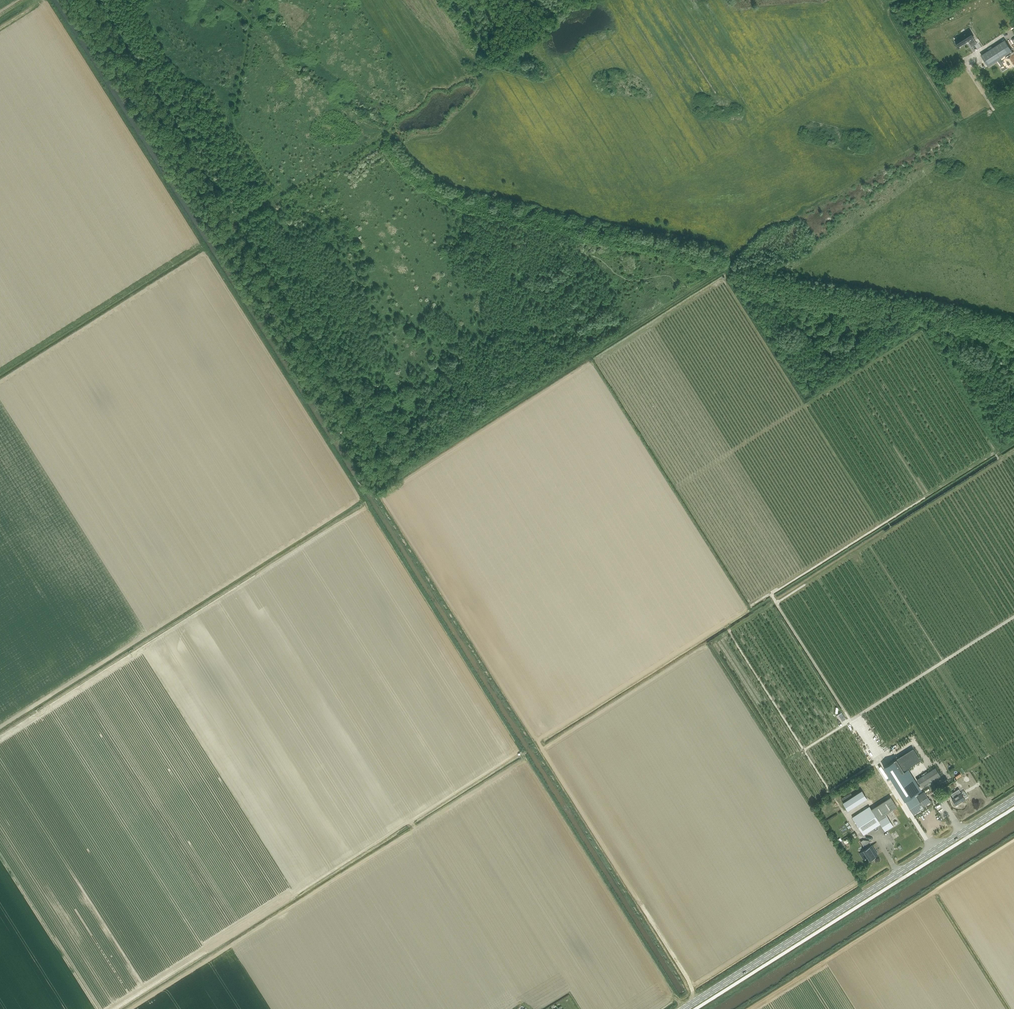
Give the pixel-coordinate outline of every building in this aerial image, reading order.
[(974,37),(970,30),(958,38),(962,45),(968,41),(972,47),(977,44),(973,38),(974,37)] [(1013,53),(1013,54),(1011,51),(1012,51),(1005,40),(992,48),(991,47),(988,49),(989,50),(981,55),(988,66),(999,59),(1006,69),(1010,66),(1010,67),(1013,65),(1013,66),(1013,54),(1013,53)] [(935,767),(917,779),(921,786),(940,774),(935,767)] [(963,775),(968,782),(972,779),(967,772),(963,775)] [(953,798),(952,799),(955,805),(965,799),(963,796),(966,795),(964,791),(961,793),(958,789),(951,794),(953,798)] [(862,790),(843,802),(848,810),(867,798),(862,790)] [(923,806),(930,801),(924,791),(916,797),(915,795),(905,802),(914,815),(924,808),(923,806)] [(863,835),(880,824),(885,831),(888,829),(889,831),(901,823),(892,810),(897,807),(890,797),(871,809),(869,806),(852,817),(863,835)] [(877,855),(874,849),(871,845),(863,850),(863,860),(868,857),(869,860),(877,855)]
